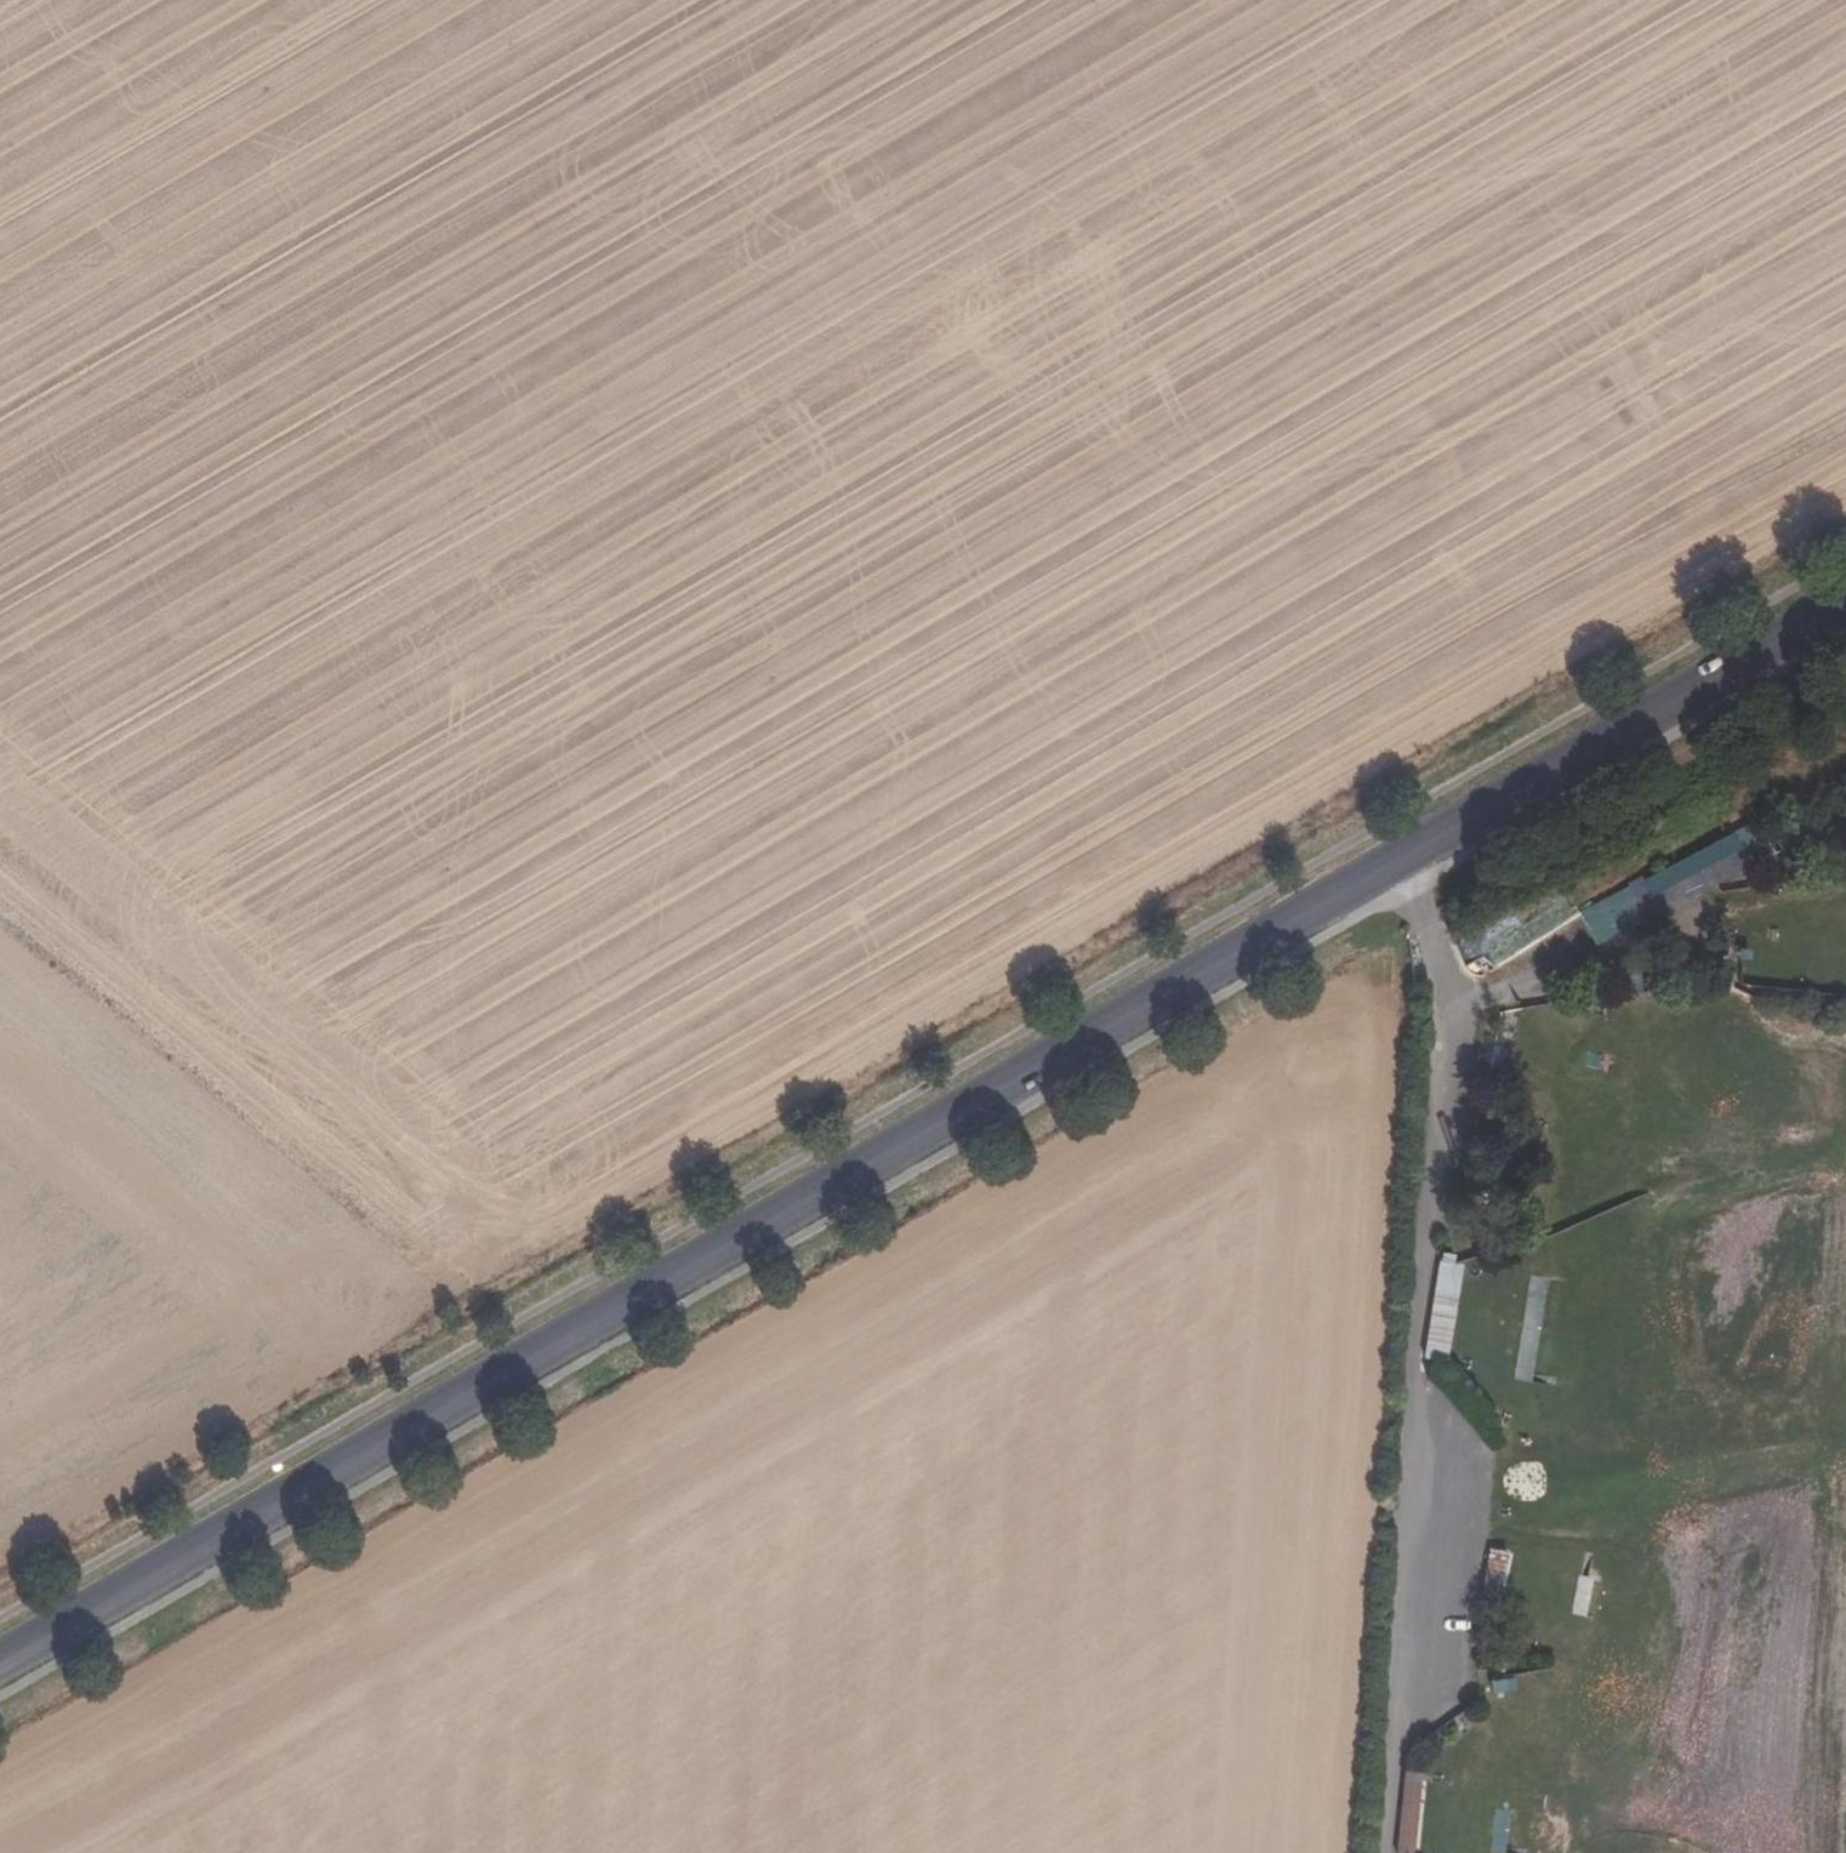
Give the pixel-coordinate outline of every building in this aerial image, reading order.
[(1747,830),(1574,905),(1590,941),(1763,866),(1747,830)] [(1537,1381),(1546,1277),(1528,1276),(1519,1379),(1537,1381)] [(1484,1549),(1483,1586),(1508,1586),(1509,1550),(1484,1549)] [(1587,1616),(1595,1577),(1578,1574),(1571,1613),(1587,1616)] [(1418,1779),(1406,1778),(1401,1852),(1411,1852),(1418,1779)] [(1503,1852),(1508,1852),(1510,1809),(1493,1809),(1491,1852),(1503,1852)]
